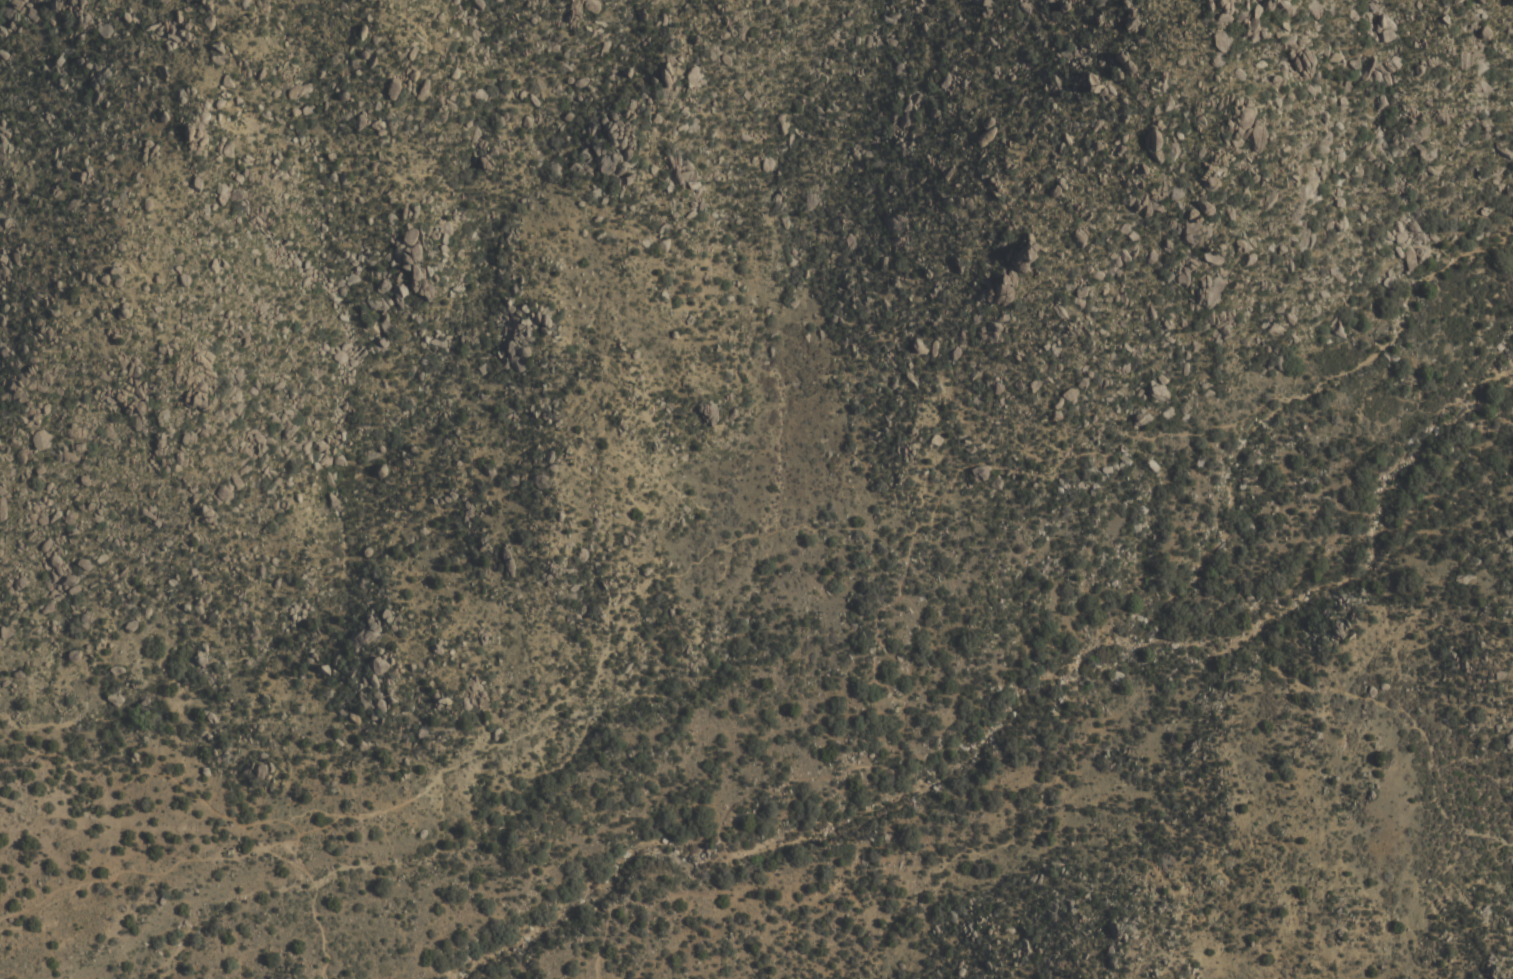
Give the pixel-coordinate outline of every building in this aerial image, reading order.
[(1170,387),(1152,385),(1150,397),(1169,399),(1170,387)]
